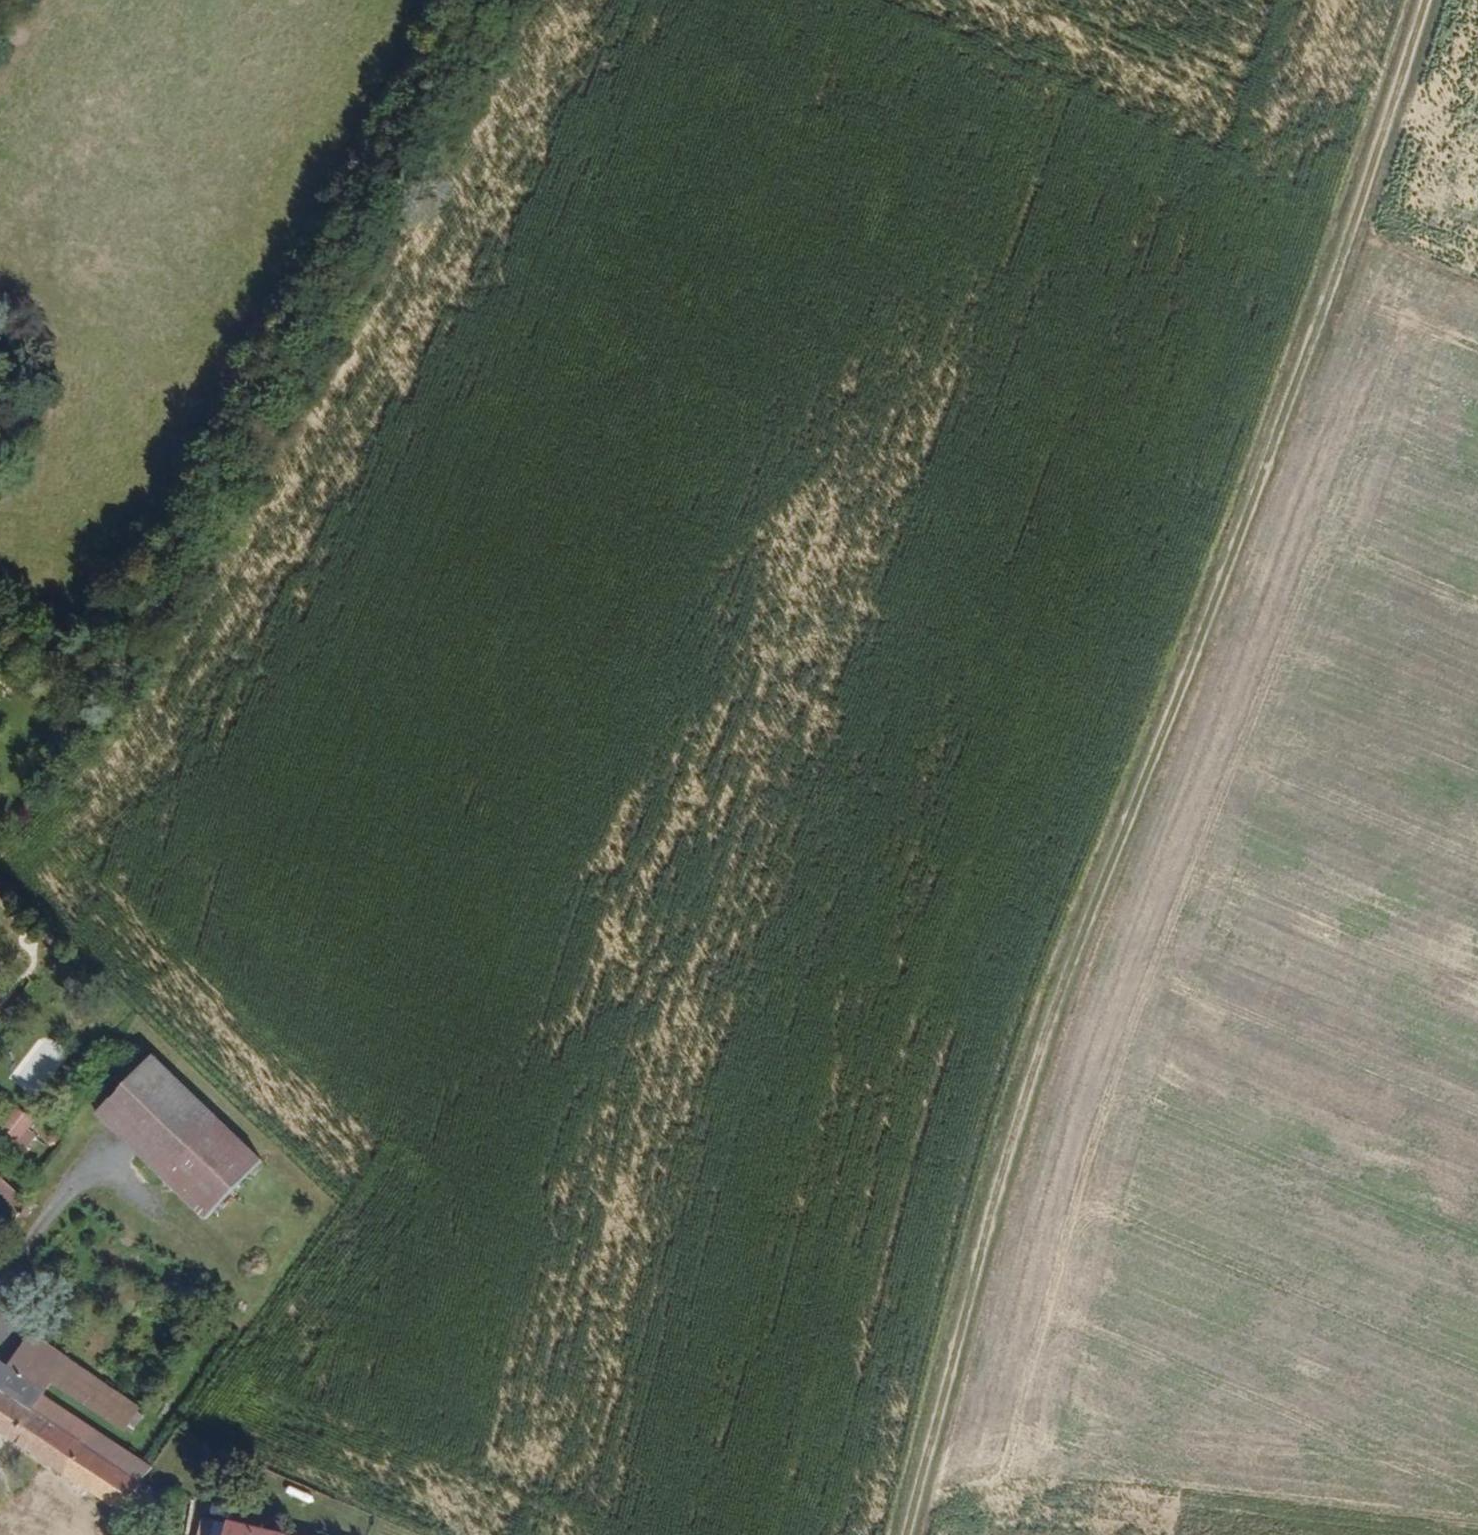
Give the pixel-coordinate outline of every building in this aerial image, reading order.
[(213,1226),(270,1166),(162,1060),(104,1117),(213,1226)] [(17,1106),(0,1126),(0,1131),(15,1143),(34,1120),(17,1106)] [(13,1186),(0,1175),(0,1192),(5,1197),(13,1186)] [(5,1197),(26,1218),(36,1208),(13,1186),(5,1197)] [(126,1434),(143,1409),(40,1333),(22,1356),(57,1382),(126,1434)] [(50,1391),(15,1366),(0,1356),(0,1380),(40,1409),(50,1397),(53,1393),(50,1391)] [(50,1391),(57,1382),(22,1356),(15,1366),(50,1391)] [(151,1491),(91,1446),(40,1409),(0,1380),(0,1426),(132,1520),(151,1491)] [(91,1446),(101,1433),(50,1397),(40,1409),(91,1446)]
